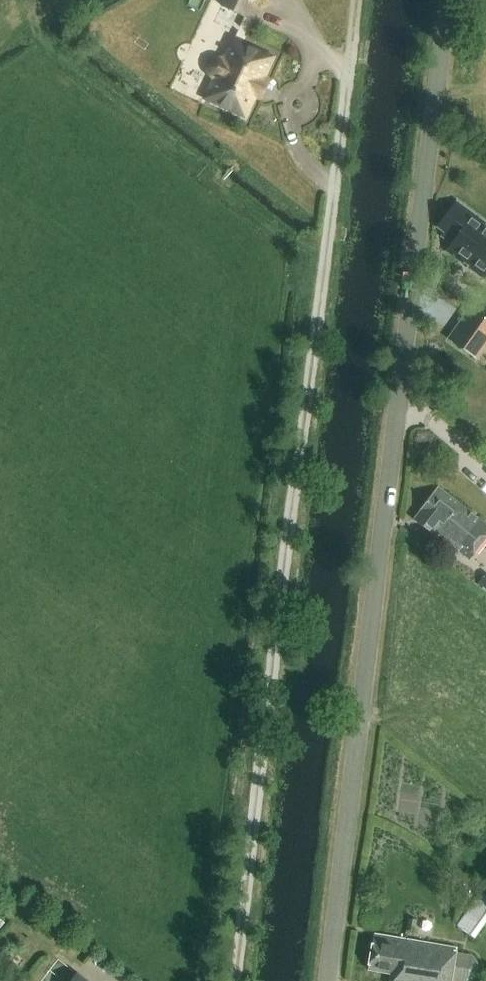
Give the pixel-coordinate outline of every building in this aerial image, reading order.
[(225,62),(222,61),(220,60),(217,60),(215,60),(213,61),(211,63),(210,65),(209,67),(209,70),(210,72),(211,74),(212,76),(214,77),(226,83),(216,103),(246,117),(255,96),(258,98),(266,81),(263,80),(273,59),(235,41),(225,62)] [(435,236),(442,240),(439,244),(449,251),(443,260),(461,273),(462,271),(465,273),(464,275),(485,290),(485,288),(485,237),(482,235),(484,233),(453,211),(435,236)] [(445,344),(473,365),(485,347),(485,325),(468,312),(445,344)] [(438,534),(470,559),(485,538),(485,524),(438,487),(421,509),(422,510),(414,521),(435,537),(438,534)] [(480,890),(455,924),(472,936),(485,917),(485,894),(480,890)] [(416,918),(407,916),(404,929),(414,931),(416,918)] [(373,935),(368,970),(391,974),(390,980),(471,980),(474,978),(476,976),(477,972),(478,969),(477,965),(476,962),(475,959),(473,957),(471,955),(470,954),(454,952),(454,948),(373,935)]
